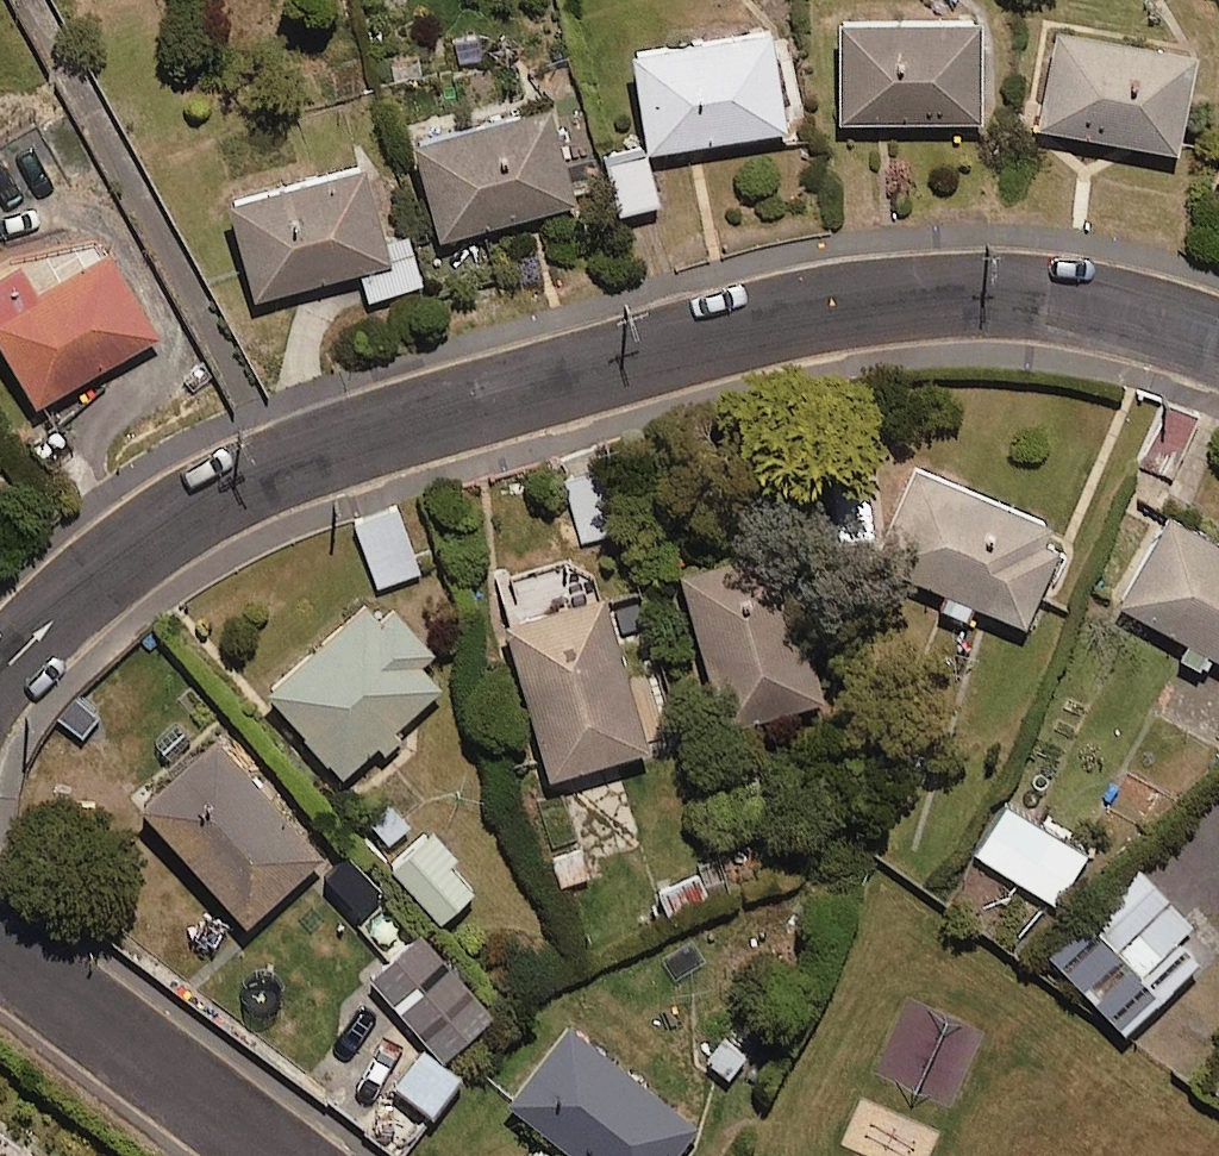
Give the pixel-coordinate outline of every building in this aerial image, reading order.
[(979,9),(838,10),(839,115),(980,114),(979,9)] [(1195,41),(1054,18),(1037,122),(1178,145),(1195,41)] [(649,141),(651,155),(790,133),(774,31),(635,53),(649,141)] [(576,196),(547,92),(410,129),(438,233),(576,196)] [(645,150),(644,148),(603,159),(618,217),(659,207),(645,150)] [(384,235),(363,156),(226,192),(252,292),(359,263),(368,296),(422,281),(408,229),(384,235)] [(106,238),(58,265),(48,248),(20,264),(13,250),(0,257),(0,336),(35,398),(157,329),(106,238)] [(1196,416),(1168,405),(1144,464),(1172,475),(1196,416)] [(631,525),(614,459),(564,472),(581,538),(631,525)] [(1064,523),(922,464),(875,578),(963,614),(970,597),(1025,620),(1064,523)] [(1166,504),(1116,596),(1218,652),(1218,533),(1166,504)] [(418,568),(397,508),(356,523),(377,583),(418,568)] [(824,691),(780,535),(680,563),(724,719),(824,691)] [(648,742),(602,584),(503,613),(549,770),(648,742)] [(432,646),(380,586),(266,684),(339,768),(440,682),(419,657),(432,646)] [(321,848),(213,729),(138,797),(246,916),(321,848)] [(1086,850),(1001,799),(971,849),(1056,900),(1086,850)] [(480,879),(433,826),(393,861),(439,914),(480,879)] [(1193,921),(1135,863),(1046,952),(1122,1029),(1196,955),(1177,937),(1193,921)] [(491,1009),(418,929),(367,976),(441,1055),(491,1009)] [(567,1020),(507,1097),(582,1155),(669,1155),(697,1120),(567,1020)] [(459,1074),(424,1044),(396,1078),(430,1108),(459,1074)] [(30,1144),(21,1155),(46,1155),(30,1144)]
